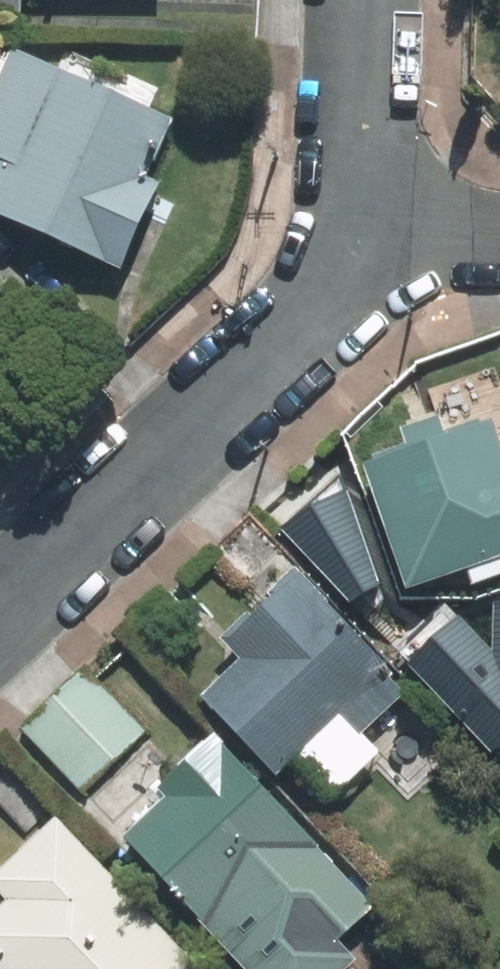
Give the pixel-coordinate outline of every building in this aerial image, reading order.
[(24,31),(25,0),(0,0),(0,30),(24,31)] [(18,54),(0,95),(0,218),(129,274),(165,192),(152,187),(180,124),(18,54)] [(371,468),(411,595),(494,569),(499,584),(499,435),(498,428),(371,468)] [(413,695),(305,578),(232,645),(248,662),(207,700),(281,780),(300,763),(337,803),(387,757),(368,737),(413,695)] [(79,795),(148,732),(96,676),(27,740),(79,795)] [(219,740),(161,793),(168,801),(127,839),(249,968),(354,968),(361,963),(344,945),(379,912),(219,740)] [(63,819),(0,879),(0,890),(13,904),(0,916),(0,968),(205,968),(63,819)]
